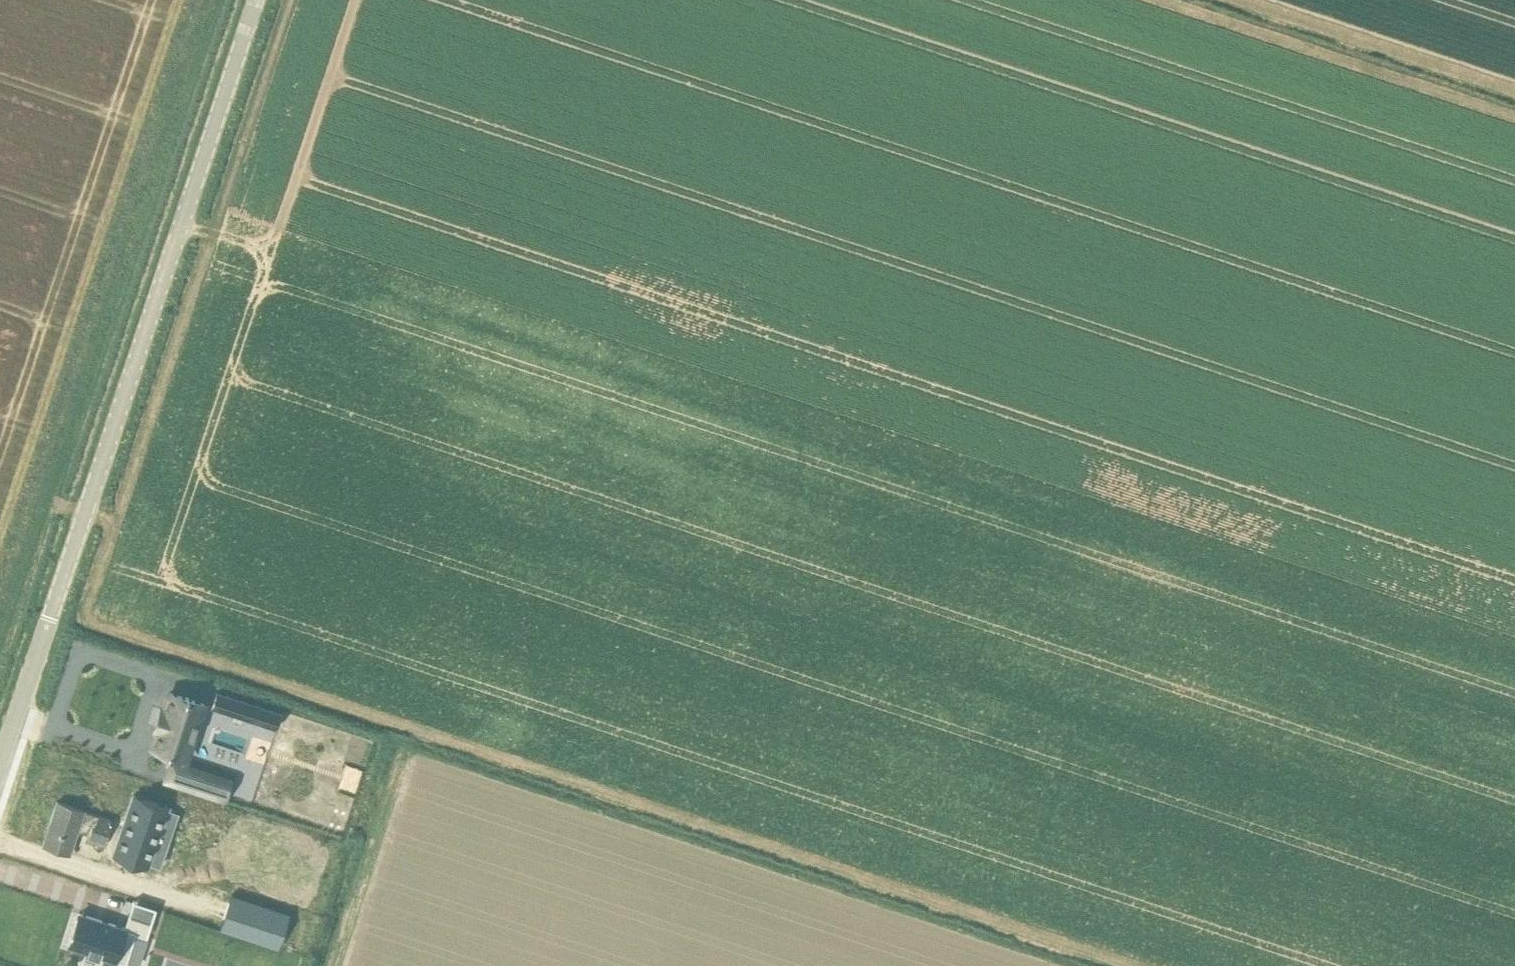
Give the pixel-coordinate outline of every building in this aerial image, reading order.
[(167,687),(147,748),(170,755),(161,781),(225,802),(233,777),(189,762),(209,701),(167,687)] [(280,712),(217,691),(211,708),(275,728),(280,712)] [(43,843),(43,844),(62,850),(68,852),(75,829),(87,833),(84,839),(116,850),(125,824),(76,807),(57,801),(50,823),(52,824),(46,844),(43,843)] [(171,813),(135,801),(116,858),(152,870),(153,867),(161,870),(165,857),(158,855),(171,813)] [(249,938),(278,948),(289,913),(260,903),(231,894),(220,929),(249,938)] [(147,937),(152,921),(129,914),(124,928),(79,913),(69,944),(87,950),(86,952),(99,957),(100,954),(126,963),(136,933),(147,937)]
